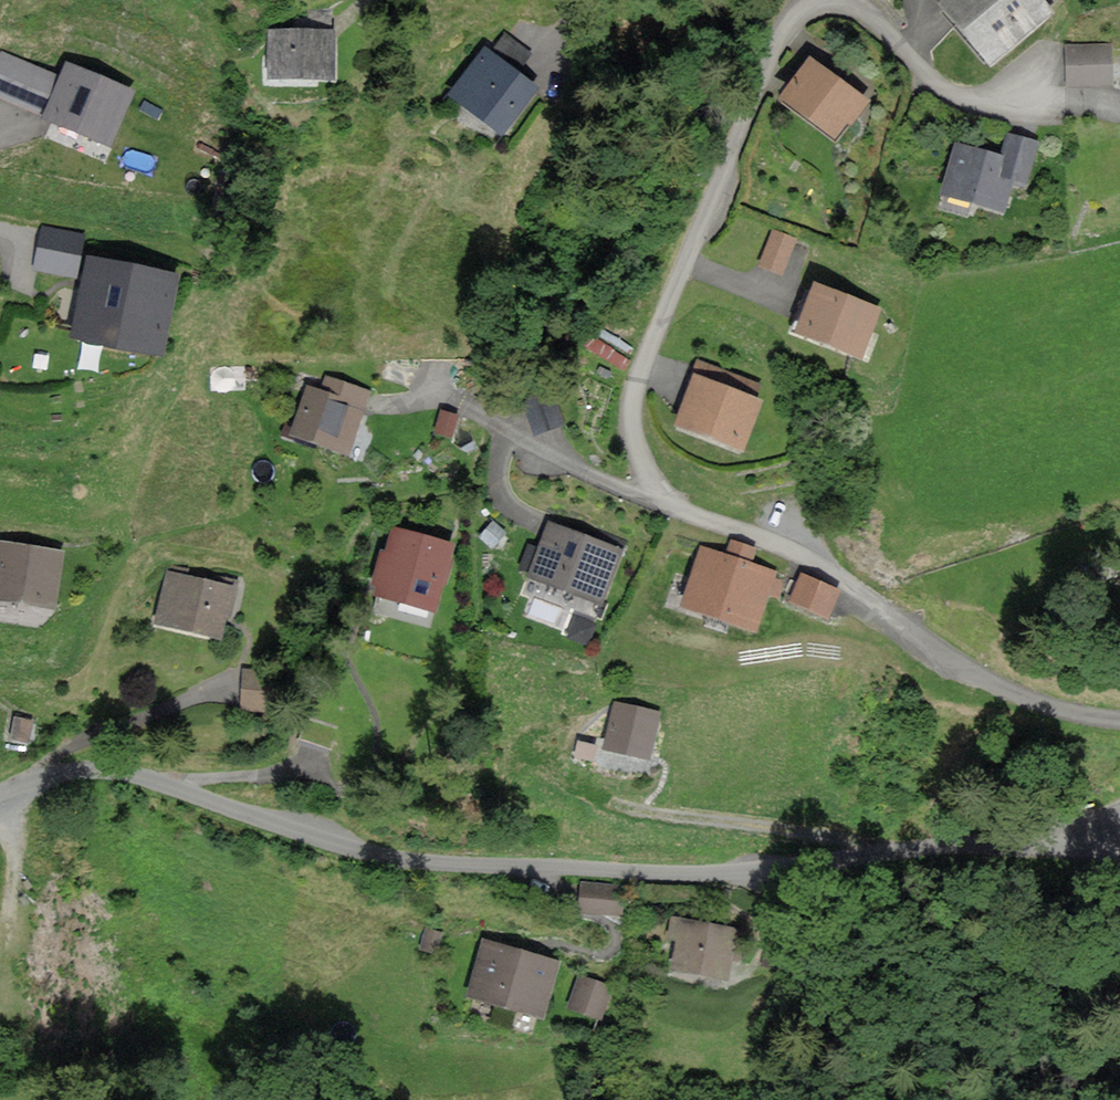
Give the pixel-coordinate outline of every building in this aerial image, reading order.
[(1040,0),(946,0),(943,2),(992,59),(1049,10),(1040,0)] [(333,31),(271,30),(271,75),(333,76),(333,31)] [(531,54),(507,35),(492,54),(485,49),(449,94),(498,134),(537,86),(517,70),(531,54)] [(1108,45),(1069,47),(1070,84),(1110,82),(1108,45)] [(863,99),(811,59),(784,94),(836,134),(863,99)] [(44,124),(116,144),(133,80),(61,61),(44,124)] [(1036,144),(1008,136),(1002,158),(957,145),(944,191),(1001,206),(1010,175),(1026,179),(1036,144)] [(40,222),(35,269),(80,273),(84,227),(40,222)] [(795,238),(773,231),(762,264),(783,271),(795,238)] [(176,274),(90,257),(75,333),(161,350),(176,274)] [(877,308),(816,284),(798,330),(860,353),(877,308)] [(755,384),(698,365),(678,422),(741,444),(757,401),(750,398),(755,384)] [(347,451),(368,391),(325,376),(320,391),(308,387),(293,432),(347,451)] [(504,531),(493,522),(482,536),(493,544),(504,531)] [(619,550),(549,523),(530,574),(600,600),(619,550)] [(451,544),(395,528),(377,590),(434,606),(451,544)] [(726,555),(704,547),(683,604),(755,631),(770,592),(777,595),(783,582),(772,578),(775,570),(750,561),(754,548),(731,540),(726,555)] [(0,542),(0,595),(54,603),(62,552),(0,542)] [(219,634),(230,584),(217,582),(210,580),(172,572),(161,621),(219,634)] [(838,589),(805,575),(802,573),(802,575),(791,600),(827,615),(838,589)] [(273,673),(247,671),(244,707),(269,709),(273,673)] [(660,713),(615,701),(603,745),(648,757),(660,713)] [(30,721),(16,720),(14,738),(28,740),(30,721)] [(622,889),(581,885),(579,909),(620,913),(622,889)] [(733,929),(674,918),(670,936),(679,938),(674,965),(725,974),(733,929)] [(440,933),(426,930),(422,948),(436,951),(440,933)] [(554,961),(486,942),(472,993),(541,1012),(554,961)] [(609,987),(580,977),(570,1006),(598,1016),(609,987)]
